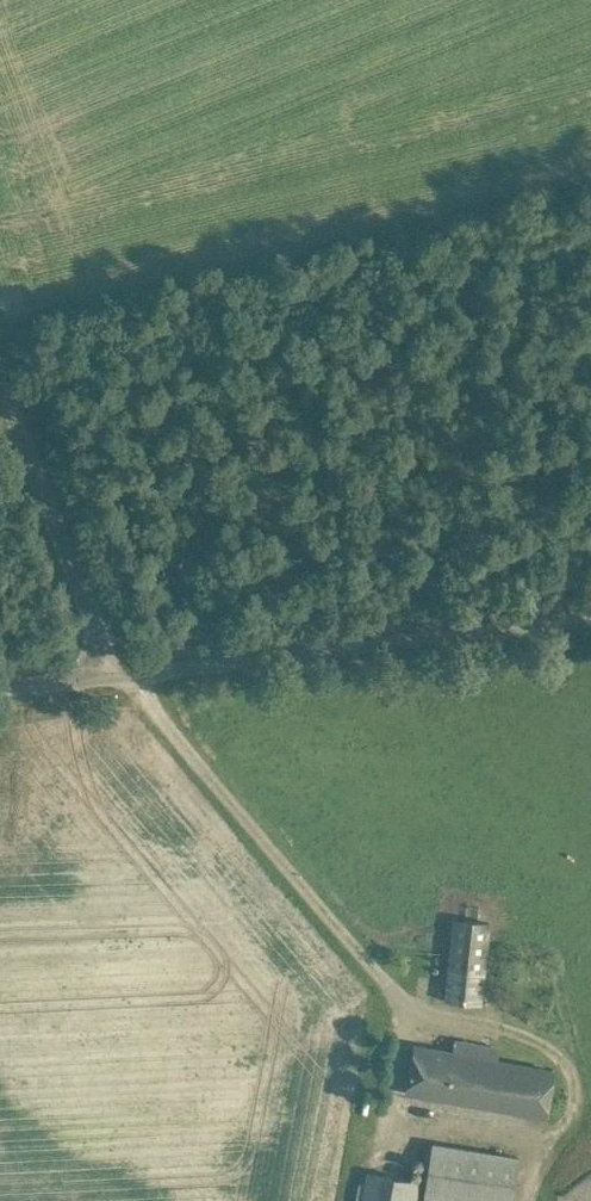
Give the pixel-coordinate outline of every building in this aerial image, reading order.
[(489,921),(476,920),(453,917),(444,997),(480,1001),(489,921)] [(413,1045),(405,1090),(545,1115),(553,1070),(496,1059),(498,1047),(454,1039),(452,1052),(413,1045)] [(516,1155),(432,1141),(421,1200),(508,1200),(516,1155)] [(418,1181),(367,1171),(364,1184),(357,1183),(354,1200),(414,1200),(418,1181)]
